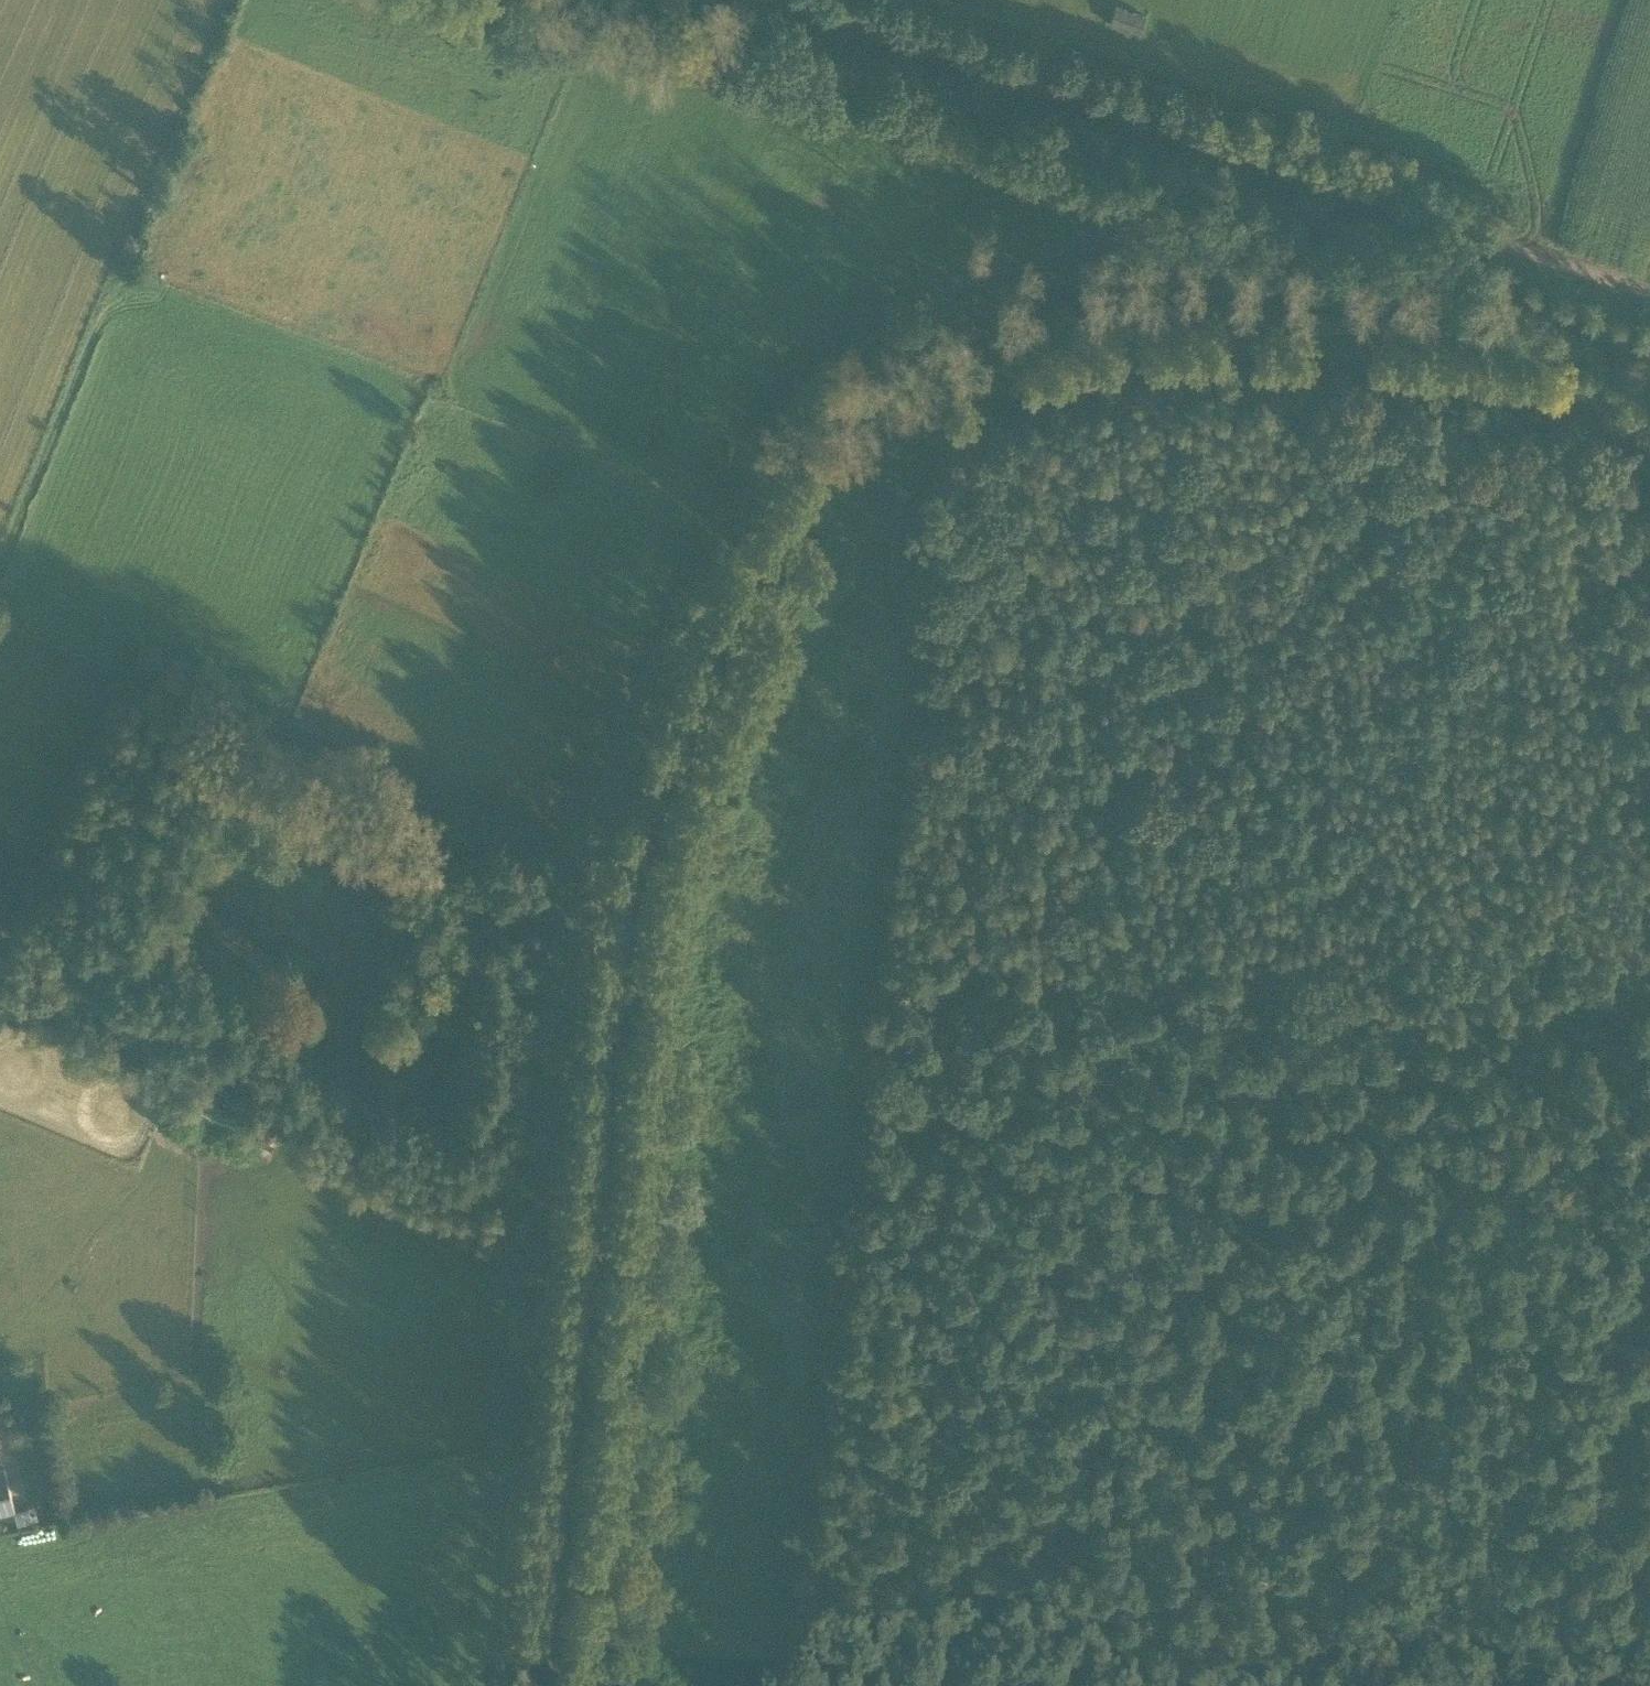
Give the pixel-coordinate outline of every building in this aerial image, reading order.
[(1109,22),(1142,27),(1146,7),(1113,1),(1109,22)] [(16,1507),(5,1462),(0,1463),(0,1511),(16,1507)]
